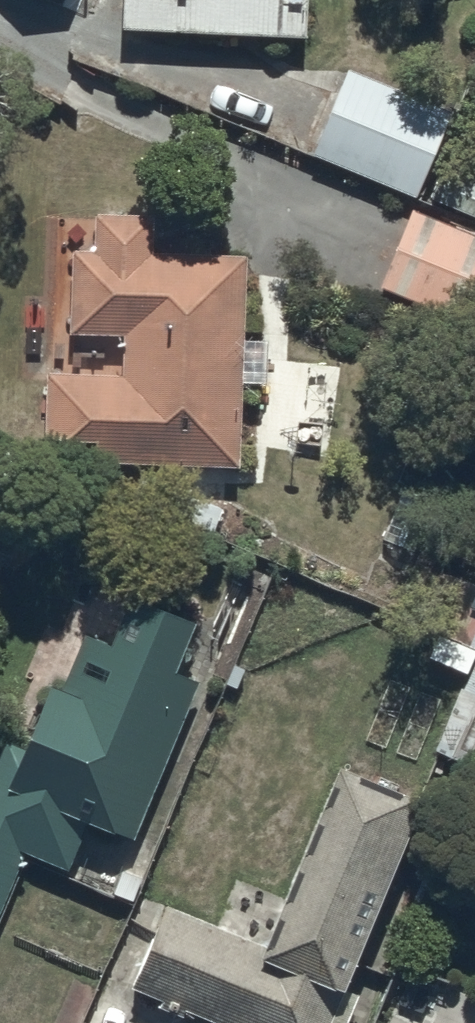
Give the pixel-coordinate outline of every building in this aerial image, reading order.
[(116,16),(302,25),(303,0),(117,0),(116,16)] [(448,101),(345,59),(309,146),(412,188),(448,101)] [(474,209),(474,172),(441,158),(428,189),(474,209)] [(376,277),(468,314),(474,298),(474,226),(408,199),(376,277)] [(40,447),(235,453),(243,244),(148,241),(149,204),(92,201),(90,238),(69,237),(66,322),(119,323),(117,364),(43,362),(40,447)] [(474,601),(474,575),(465,597),(474,601)] [(23,845),(66,862),(87,810),(132,829),(197,669),(169,657),(190,605),(124,578),(102,632),(83,624),(61,677),(46,670),(18,738),(3,731),(0,738),(0,902),(23,845)] [(446,609),(428,655),(465,670),(433,746),(474,763),(474,621),(446,609)] [(238,1022),(321,1022),(420,781),(332,746),(256,933),(161,895),(127,978),(238,1022)]
